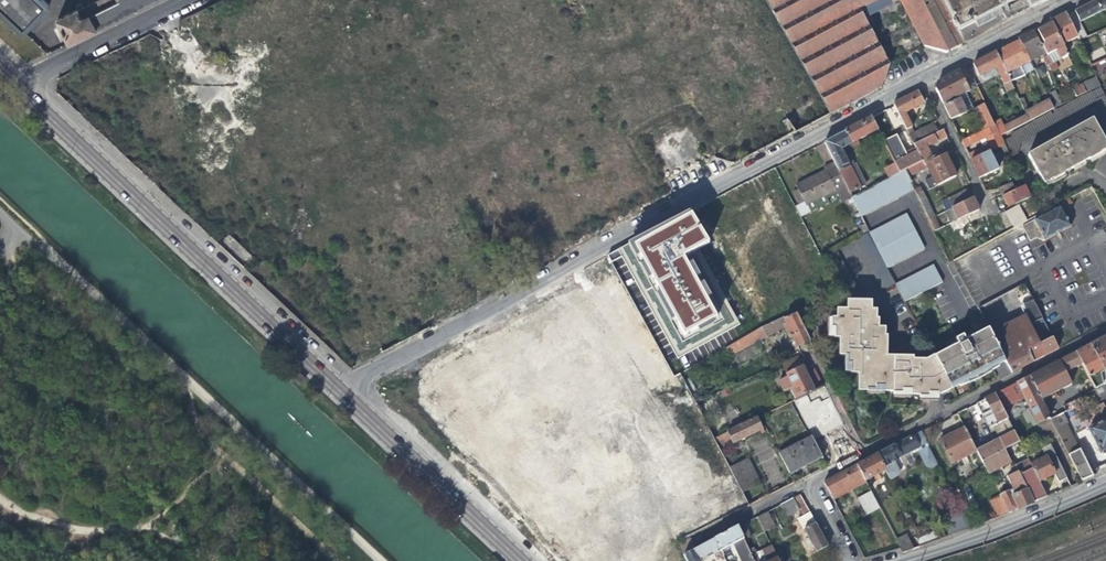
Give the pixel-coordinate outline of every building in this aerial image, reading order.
[(42,0),(0,0),(0,11),(25,32),(49,6),(42,0)] [(84,7),(58,20),(67,43),(154,0),(98,0),(84,7)] [(831,114),(882,87),(889,64),(864,16),(860,9),(878,0),(767,0),(831,114)] [(896,0),(878,0),(860,9),(864,16),(896,0)] [(946,53),(962,44),(939,0),(899,0),(923,45),(946,53)] [(962,44),(981,34),(1048,0),(939,0),(962,44)] [(1105,9),(1105,0),(1095,0),(1066,15),(1076,38),(1077,40),(1086,37),(1079,22),(1105,9)] [(1061,45),(1076,38),(1066,15),(1065,13),(1049,22),(1050,24),(1061,45)] [(1043,42),(1041,44),(1045,54),(1046,56),(1042,58),(1044,61),(1048,59),(1050,63),(1046,66),(1049,72),(1057,68),(1054,61),(1066,56),(1061,45),(1050,24),(1042,27),(1036,30),(1043,42)] [(1019,40),(1029,61),(1045,54),(1041,44),(1038,42),(1033,32),(1032,30),(1018,38),(1019,40)] [(1019,66),(1029,61),(1019,40),(1006,46),(994,52),(1008,80),(1023,73),(1019,66)] [(972,64),(978,76),(994,68),(998,75),(1001,83),(1008,80),(994,52),(982,59),(972,64)] [(981,83),(998,75),(994,68),(978,76),(981,83)] [(934,89),(942,104),(963,93),(967,91),(957,72),(953,74),(941,80),(942,83),(935,87),(934,89)] [(1095,78),(1080,85),(1084,93),(1099,86),(1095,78)] [(1013,90),(1008,80),(1001,83),(1006,93),(1013,90)] [(1060,95),(1064,103),(1084,93),(1080,85),(1060,95)] [(1099,86),(1084,93),(1064,103),(1053,109),(1046,112),(1035,118),(1029,121),(999,136),(1003,143),(1008,153),(1010,157),(1016,154),(1018,142),(1094,103),(1105,125),(1105,124),(1105,101),(1099,86)] [(908,96),(893,104),(899,115),(914,145),(938,133),(933,124),(915,134),(904,113),(922,103),(916,92),(908,96)] [(971,110),(963,93),(942,104),(945,111),(950,120),(971,110)] [(1054,104),(1060,101),(1055,93),(1050,96),(1054,104)] [(1049,101),(1042,105),(1046,112),(1053,109),(1049,101)] [(971,110),(981,131),(994,125),(984,103),(971,110)] [(884,123),(899,115),(893,104),(884,109),(870,116),(870,117),(877,130),(880,137),(894,164),(898,173),(905,170),(922,161),(918,152),(901,161),(884,129),(886,128),(884,123)] [(1031,110),(1035,118),(1046,112),(1042,105),(1031,110)] [(1024,113),(1026,115),(1029,121),(1035,118),(1031,110),(1024,113)] [(1000,122),(994,125),(999,136),(1029,121),(1026,115),(1002,127),(1000,122)] [(856,141),(877,130),(870,117),(859,123),(844,131),(853,149),(854,150),(860,147),(856,141)] [(1052,180),(1053,181),(1063,175),(1063,174),(1076,167),(1088,161),(1089,162),(1099,157),(1098,155),(1105,151),(1105,148),(1092,122),(1027,156),(1042,185),(1052,180)] [(991,149),(997,147),(1003,143),(999,136),(994,125),(981,131),(967,138),(970,143),(977,140),(977,139),(983,135),(991,149)] [(854,191),(860,188),(843,154),(853,149),(844,131),(836,135),(823,142),(833,162),(851,197),(856,195),(854,191)] [(942,131),(938,133),(914,145),(918,152),(922,161),(924,164),(943,155),(952,151),(949,145),(937,151),(938,153),(934,154),(935,156),(931,158),(926,148),(946,138),(944,135),(942,131)] [(1001,156),(1008,153),(1003,143),(997,147),(1001,156)] [(117,152),(134,168),(141,161),(132,153),(130,155),(122,147),(117,152)] [(981,147),(967,155),(970,160),(984,153),(981,147)] [(988,151),(984,153),(970,160),(979,178),(997,169),(988,151)] [(949,167),(943,155),(924,164),(922,161),(905,170),(908,176),(927,167),(935,185),(953,177),(949,167)] [(841,202),(851,197),(833,162),(823,167),(825,171),(810,179),(796,186),(806,204),(807,203),(835,190),(837,195),(841,202)] [(868,177),(872,186),(898,173),(894,164),(868,177)] [(860,216),(914,189),(908,176),(905,170),(898,173),(872,186),(873,188),(865,192),(856,196),(856,195),(851,197),(860,216)] [(930,181),(914,189),(928,219),(933,217),(921,192),(932,187),(930,181)] [(994,188),(997,194),(1012,187),(1009,181),(994,188)] [(1014,205),(1030,197),(1024,185),(1014,190),(1016,194),(1010,197),(1014,205)] [(1013,189),(1012,187),(997,194),(998,196),(1013,189)] [(950,197),(955,206),(972,197),(967,188),(950,197)] [(827,199),(837,195),(835,190),(807,203),(812,211),(828,203),(827,199)] [(949,224),(965,216),(978,210),(972,197),(955,206),(943,211),(949,224)] [(1008,219),(1009,221),(1025,212),(1024,210),(1021,204),(1005,213),(1008,219)] [(1058,206),(1018,228),(1026,243),(1034,239),(1039,240),(1040,242),(1052,236),(1069,227),(1058,206)] [(981,217),(978,210),(965,216),(969,223),(981,217)] [(758,327),(689,211),(665,224),(626,245),(605,256),(680,374),(722,348),(758,327)] [(1009,221),(1013,228),(1029,219),(1025,212),(1009,221)] [(906,216),(869,234),(870,235),(886,267),(923,247),(906,216)] [(938,229),(933,217),(928,219),(933,231),(938,229)] [(868,232),(855,239),(857,242),(878,286),(879,285),(892,279),(886,267),(870,235),(869,234),(868,232)] [(835,249),(823,256),(824,259),(846,303),(859,296),(837,252),(835,249)] [(895,286),(897,290),(904,302),(929,289),(941,283),(935,272),(933,267),(895,286)] [(895,285),(892,279),(879,285),(882,291),(895,285)] [(990,334),(1004,362),(1005,362),(1010,373),(1019,368),(1031,362),(1027,354),(1040,347),(1030,324),(1042,320),(1033,302),(1021,309),(1025,318),(990,334)] [(869,303),(846,303),(845,312),(835,311),(834,320),(828,320),(828,328),(831,328),(830,337),(839,338),(839,355),(843,355),(846,355),(845,363),(849,363),(848,372),(857,373),(857,390),(874,390),(874,386),(883,386),(883,390),(889,390),(891,391),(891,393),(902,393),(902,390),(910,390),(910,394),(920,394),(929,394),(940,395),(946,392),(952,388),(936,358),(930,361),(926,364),(910,364),(910,361),(883,360),(880,360),(881,355),(883,355),(884,339),(879,339),(879,330),(875,329),(876,321),(872,321),(872,312),(869,312),(869,305),(869,303)] [(805,343),(808,341),(796,313),(784,319),(787,325),(784,327),(790,338),(792,338),(796,346),(805,343)] [(776,331),(784,327),(787,325),(784,319),(783,317),(759,328),(758,327),(722,348),(727,356),(776,331)] [(997,366),(1005,362),(1004,362),(992,338),(990,334),(987,330),(981,333),(965,341),(962,337),(954,341),(957,345),(935,357),(936,358),(952,388),(953,390),(967,382),(968,384),(980,380),(990,373),(989,371),(997,366)] [(1105,337),(1090,345),(1102,369),(1105,368),(1105,337)] [(1054,341),(1027,354),(1031,362),(1058,348),(1054,341)] [(1102,369),(1090,345),(1083,349),(1075,353),(1081,364),(1088,378),(1091,383),(1094,389),(1105,383),(1105,376),(1104,372),(1103,370),(1102,369)] [(1081,364),(1075,353),(1059,361),(1063,369),(1066,369),(1069,370),(1076,367),(1081,364)] [(781,362),(784,371),(803,363),(800,354),(781,362)] [(1048,367),(1037,372),(1037,377),(1046,393),(1050,395),(1071,384),(1058,361),(1048,367)] [(783,376),(794,399),(822,386),(815,373),(814,371),(806,374),(803,366),(783,376)] [(300,382),(305,377),(298,370),(293,375),(300,382)] [(1037,372),(1028,377),(1040,399),(1040,400),(1050,395),(1046,393),(1037,377),(1037,372)] [(1045,442),(1058,436),(1055,430),(1050,420),(1040,400),(1040,399),(1028,377),(1016,383),(1025,401),(1045,442)] [(1016,383),(994,394),(1003,411),(1015,406),(1025,401),(1016,383)] [(1094,389),(1095,391),(1102,404),(1105,411),(1105,383),(1094,389)] [(820,421),(836,414),(822,386),(794,399),(792,400),(795,406),(806,401),(817,423),(820,421)] [(988,428),(989,428),(1007,419),(1003,411),(994,394),(976,404),(988,428)] [(1105,449),(1105,411),(1102,404),(1097,407),(1101,415),(1104,421),(1089,429),(1088,429),(1092,438),(1099,453),(1105,449)] [(1063,414),(1050,420),(1055,430),(1066,424),(1067,423),(1063,414)] [(1086,423),(1089,429),(1104,421),(1101,415),(1086,423)] [(756,417),(712,438),(716,446),(729,440),(732,443),(742,439),(759,430),(760,434),(764,432),(756,417)] [(989,428),(996,441),(1013,432),(1011,428),(1007,419),(989,428)] [(1059,438),(1067,455),(1078,449),(1066,424),(1055,430),(1058,436),(1059,438)] [(950,464),(976,451),(964,428),(948,436),(938,441),(950,464)] [(986,446),(976,451),(981,462),(1004,450),(1013,445),(1018,442),(1013,432),(996,441),(986,446)] [(938,468),(920,433),(876,455),(884,471),(889,480),(896,477),(898,472),(893,461),(910,453),(915,450),(925,468),(931,471),(938,468)] [(806,464),(821,457),(810,436),(777,453),(787,474),(806,464)] [(1013,445),(1021,461),(1027,459),(1026,458),(1025,455),(1023,452),(1018,442),(1013,445)] [(844,445),(821,457),(826,467),(849,455),(844,445)] [(1092,476),(1078,449),(1067,455),(1080,481),(1092,476)] [(1010,461),(1004,450),(981,462),(987,473),(1010,461)] [(1034,454),(1026,458),(1027,459),(1038,482),(1050,476),(1055,474),(1053,472),(1061,468),(1053,454),(1038,461),(1034,454)] [(864,481),(884,471),(876,455),(870,459),(856,466),(862,477),(864,481)] [(1035,496),(1043,492),(1038,482),(1027,459),(1021,461),(1014,465),(1032,499),(1032,502),(1037,500),(1035,496)] [(728,469),(741,493),(757,485),(745,461),(728,469)] [(1012,488),(998,495),(1008,513),(1018,508),(1033,503),(1032,502),(1032,499),(1014,465),(1011,467),(1013,472),(1006,476),(1012,488)] [(828,495),(862,477),(856,466),(822,483),(825,489),(828,495)] [(879,509),(869,492),(857,498),(867,515),(879,509)] [(799,495),(792,499),(798,510),(806,506),(799,495)] [(991,503),(998,516),(1008,513),(998,495),(993,498),(991,503)] [(785,517),(798,510),(792,499),(779,505),(785,517)] [(951,533),(970,526),(962,510),(946,519),(948,524),(944,526),(946,530),(948,534),(951,533)] [(774,532),(765,512),(756,517),(765,536),(771,534),(774,532)] [(815,553),(828,547),(809,513),(797,519),(807,538),(815,553)] [(747,551),(742,540),(736,527),(733,521),(713,531),(716,538),(712,540),(718,552),(727,547),(730,545),(738,560),(752,560),(747,551)] [(750,536),(744,523),(736,527),(742,540),(750,536)] [(896,537),(901,546),(903,550),(908,549),(913,547),(906,532),(896,537)] [(931,533),(918,535),(922,543),(936,538),(934,534),(931,533)] [(676,545),(678,549),(691,543),(689,539),(676,545)] [(682,556),(684,560),(699,560),(707,557),(718,552),(712,540),(694,549),(682,556)] [(694,549),(691,543),(678,549),(682,556),(694,549)] [(769,546),(761,550),(765,560),(776,560),(769,546)] [(747,551),(752,560),(758,560),(755,553),(754,551),(753,551),(751,549),(747,551)] [(755,553),(758,560),(765,560),(761,550),(755,553)]
